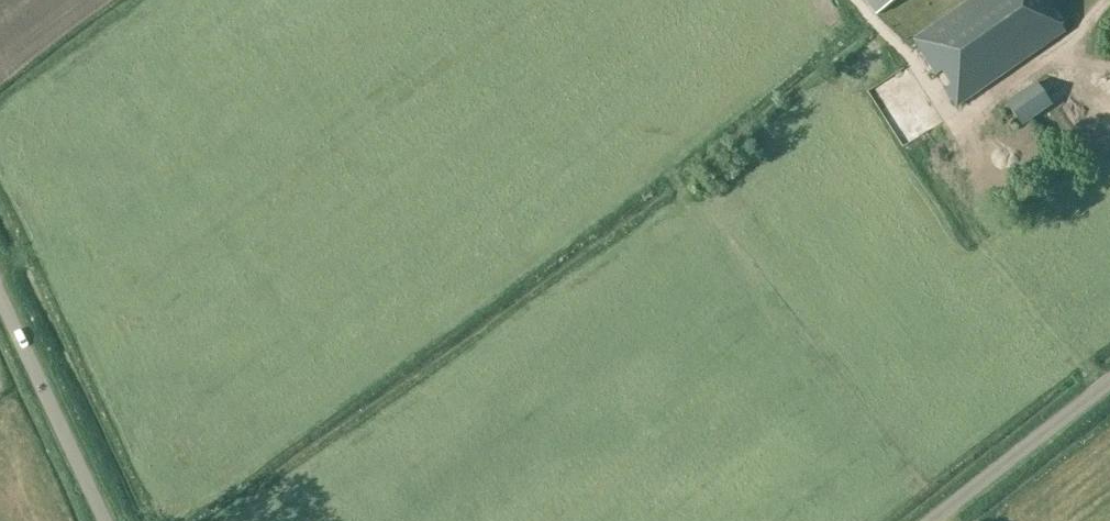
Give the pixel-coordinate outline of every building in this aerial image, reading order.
[(876,15),(895,0),(864,0),(876,15)] [(958,104),(1065,29),(1045,0),(969,0),(913,40),(958,104)] [(1006,104),(1021,127),(1052,106),(1036,83),(1006,104)]
